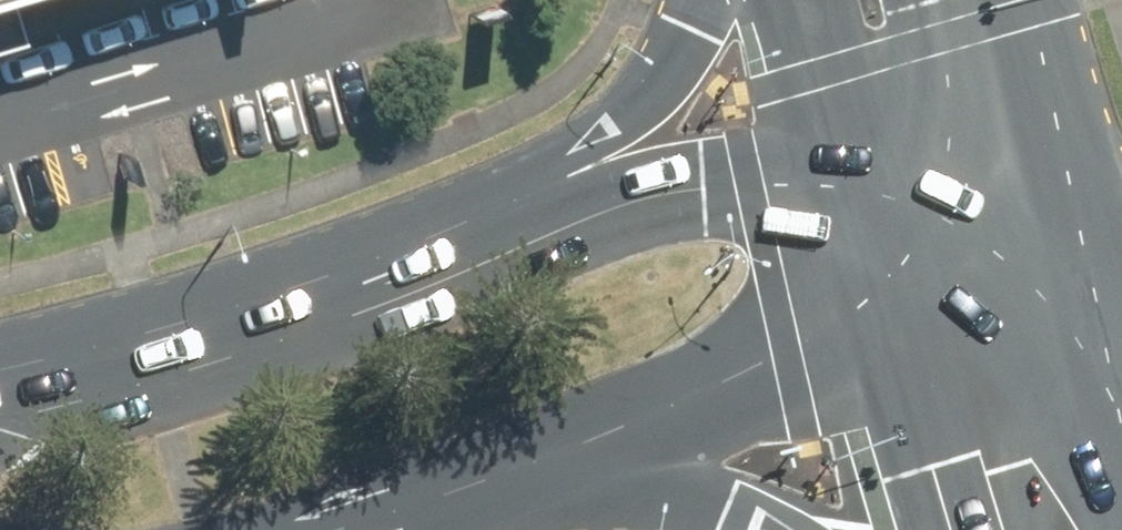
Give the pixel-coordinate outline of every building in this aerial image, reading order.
[(38,0),(0,0),(0,11),(38,0)]
